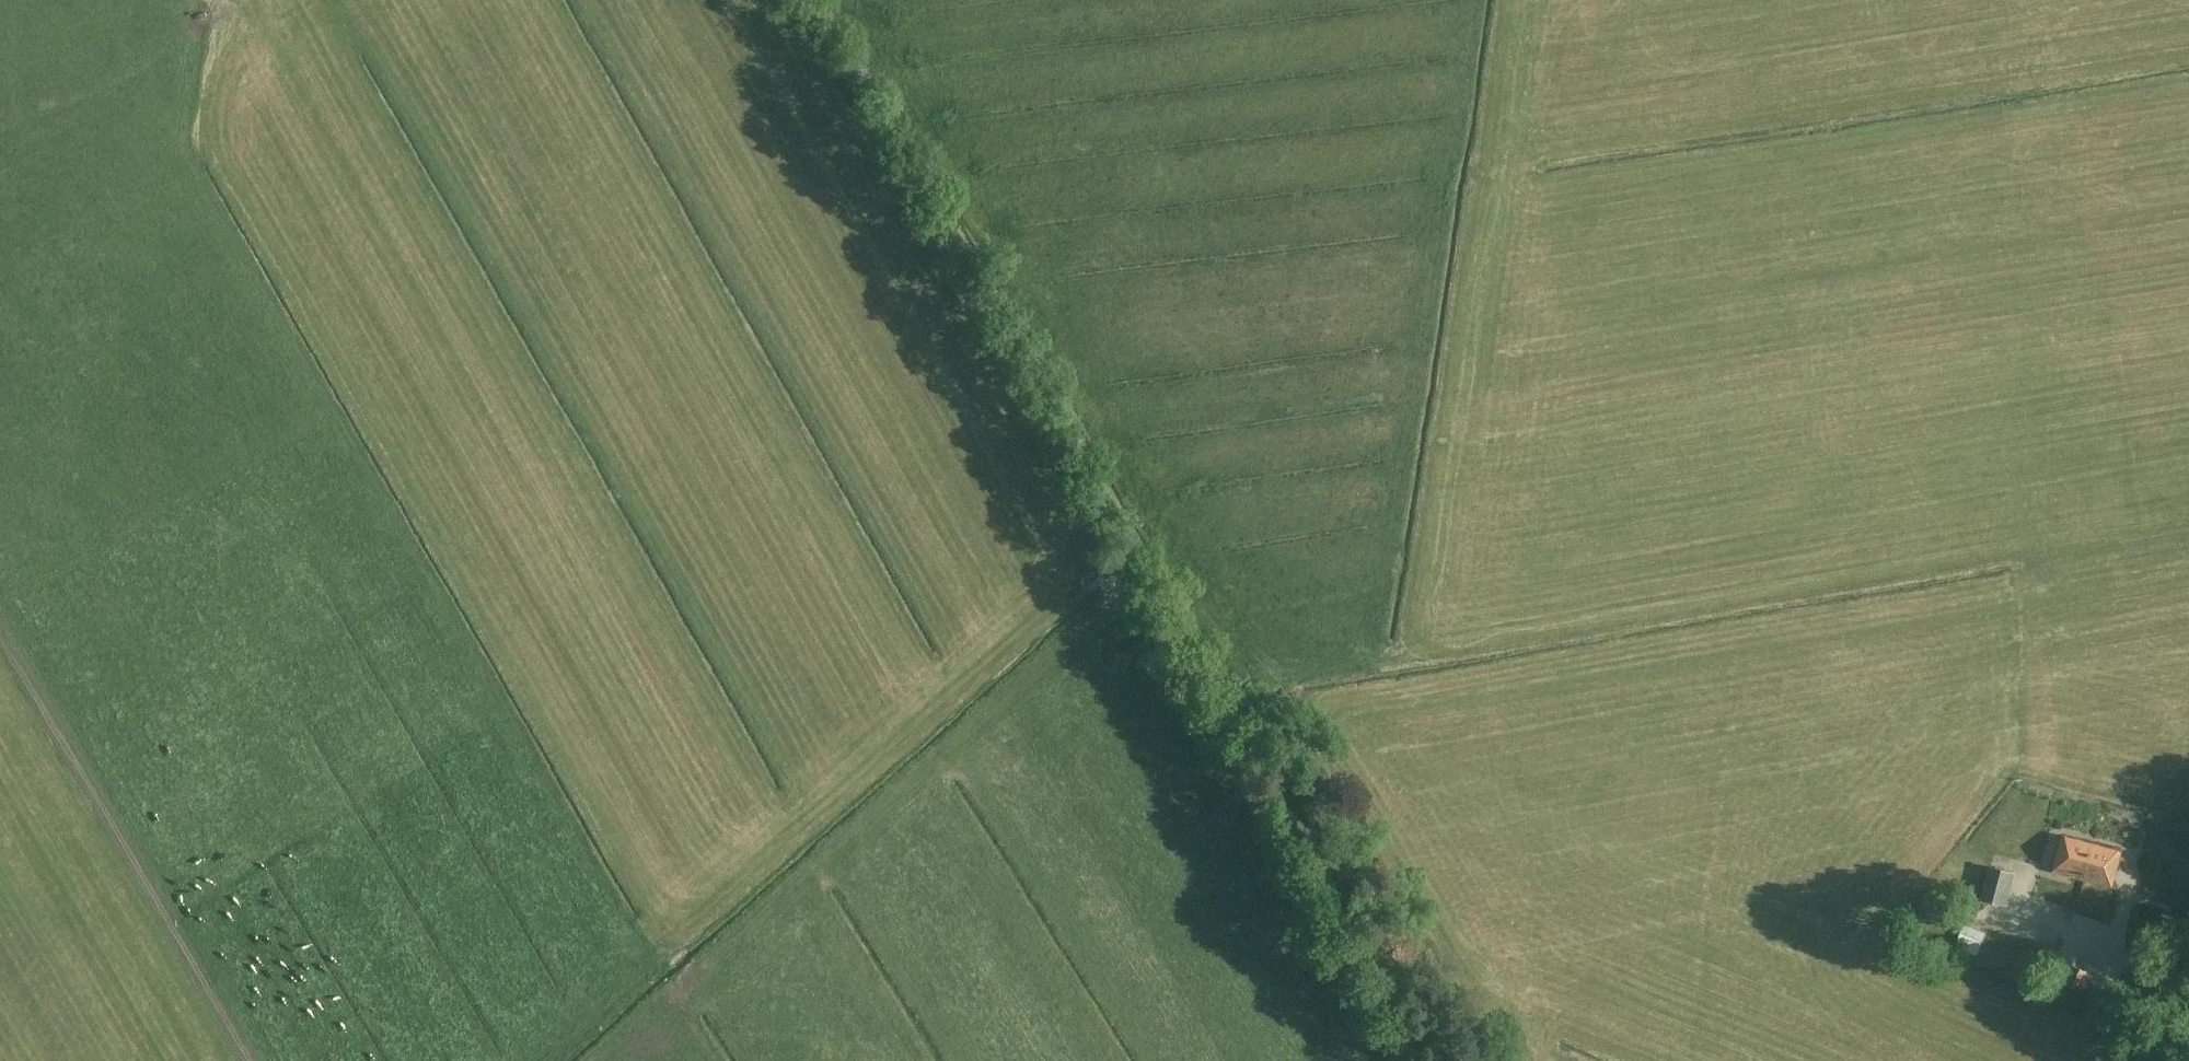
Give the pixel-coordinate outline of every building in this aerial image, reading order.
[(2081,878),(2092,843),(2061,835),(2051,870),(2081,878)] [(2122,851),(2092,843),(2081,878),(2112,887),(2122,851)] [(1988,865),(1980,898),(2007,904),(2015,871),(1988,865)] [(1958,938),(1954,949),(1976,958),(1977,956),(1985,935),(1963,926),(1958,938)] [(2072,966),(2067,984),(2080,988),(2086,970),(2072,966)]
